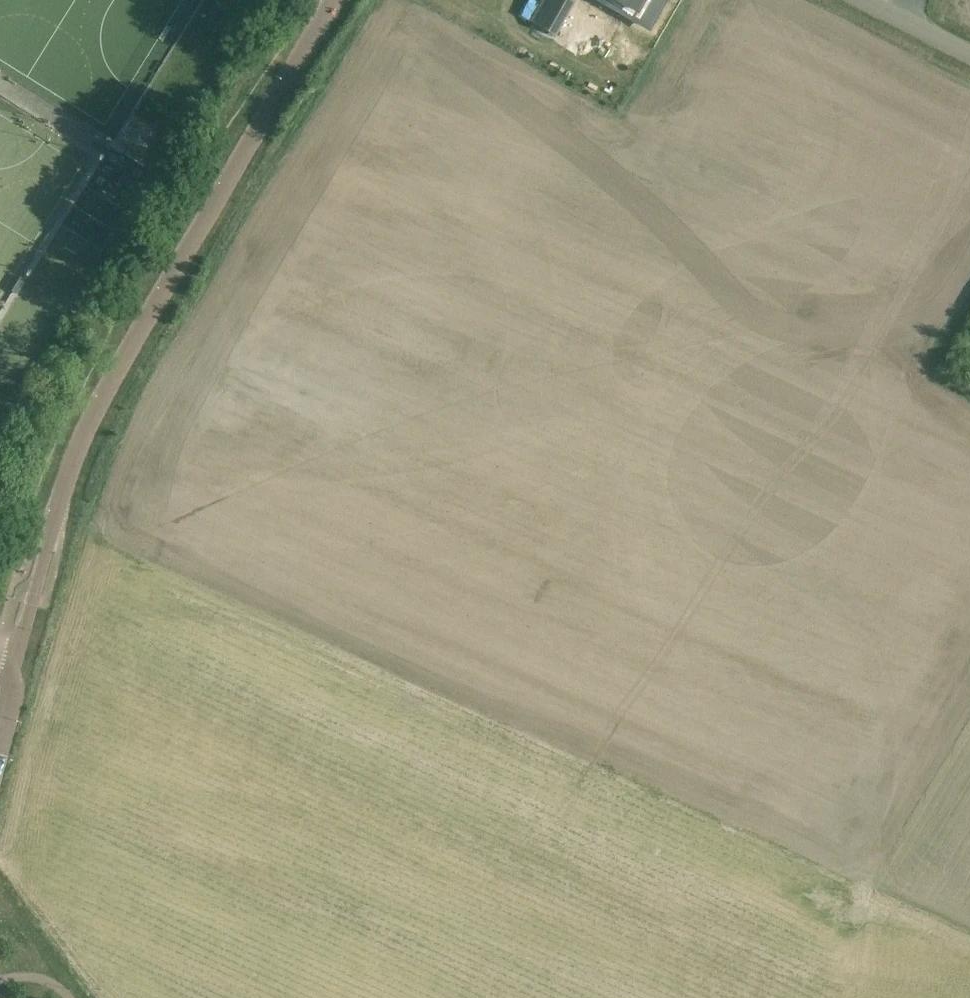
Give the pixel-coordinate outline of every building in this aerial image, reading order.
[(555,34),(574,0),(542,0),(530,20),(555,34)]
